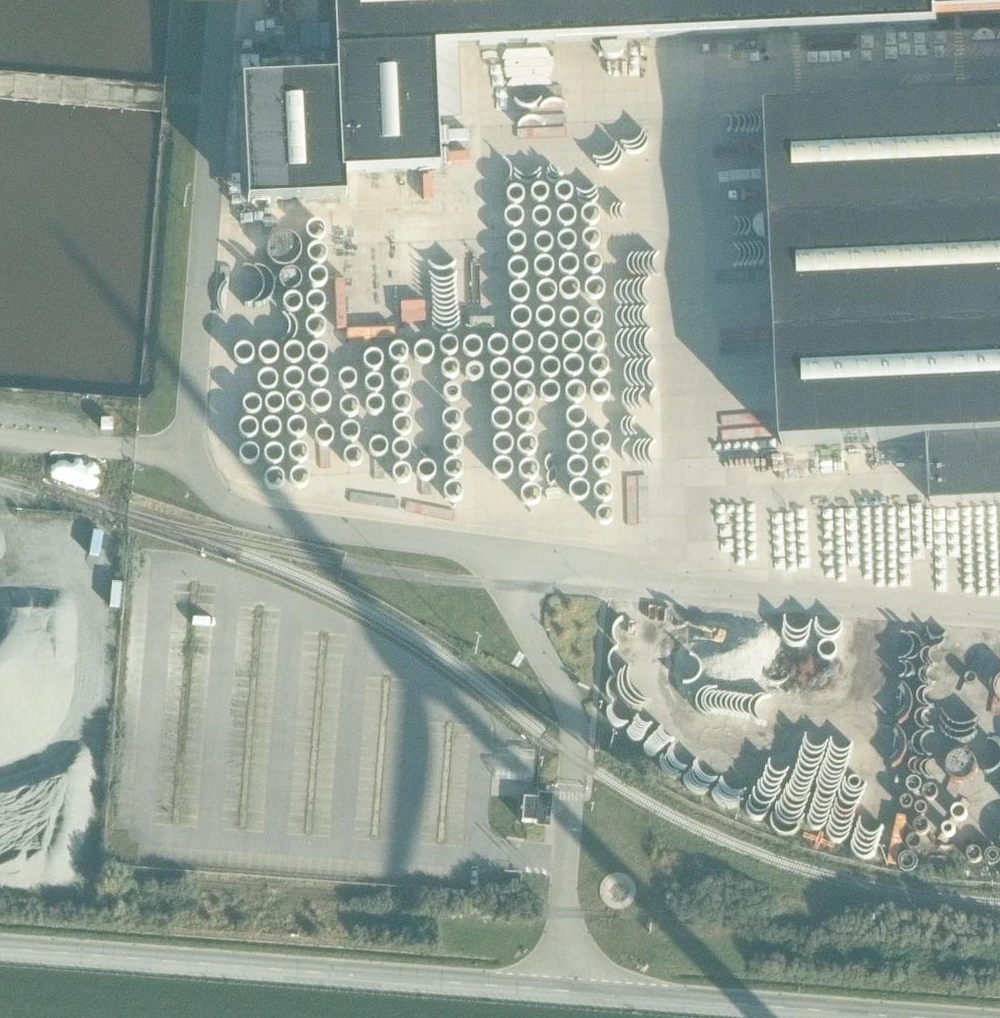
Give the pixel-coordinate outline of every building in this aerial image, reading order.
[(330,175),(428,172),(423,38),(999,15),(999,0),(323,0),(330,175)] [(583,62),(585,110),(616,108),(614,77),(643,76),(642,62),(622,63),(622,60),(583,62)] [(780,113),(794,449),(935,441),(938,506),(999,503),(999,103),(780,113)] [(489,236),(518,235),(517,228),(489,229),(489,236)] [(303,236),(304,260),(350,258),(349,235),(303,236)] [(600,254),(564,256),(566,302),(602,300),(600,254)] [(279,311),(244,312),(243,289),(228,289),(228,313),(218,313),(219,337),(294,336),(293,286),(278,286),(279,311)] [(563,328),(601,328),(601,305),(563,305),(563,328)] [(291,360),(278,360),(278,359),(275,355),(276,388),(281,379),(285,384),(277,391),(290,391),(294,383),(306,397),(326,381),(351,393),(351,406),(430,405),(449,414),(449,426),(454,432),(481,432),(479,347),(474,341),(372,343),(372,326),(355,326),(355,333),(367,332),(358,340),(364,347),(297,348),(291,360)] [(547,406),(547,392),(529,392),(529,406),(547,406)] [(753,730),(757,700),(744,698),(745,685),(749,686),(750,685),(721,681),(720,687),(710,685),(703,730),(712,732),(709,757),(725,759),(724,764),(747,767),(750,747),(753,730)] [(650,707),(619,710),(619,711),(604,712),(606,736),(617,736),(619,756),(631,755),(629,731),(651,729),(650,707)] [(550,830),(552,798),(538,797),(538,801),(525,800),(523,824),(537,825),(537,830),(550,830)]
